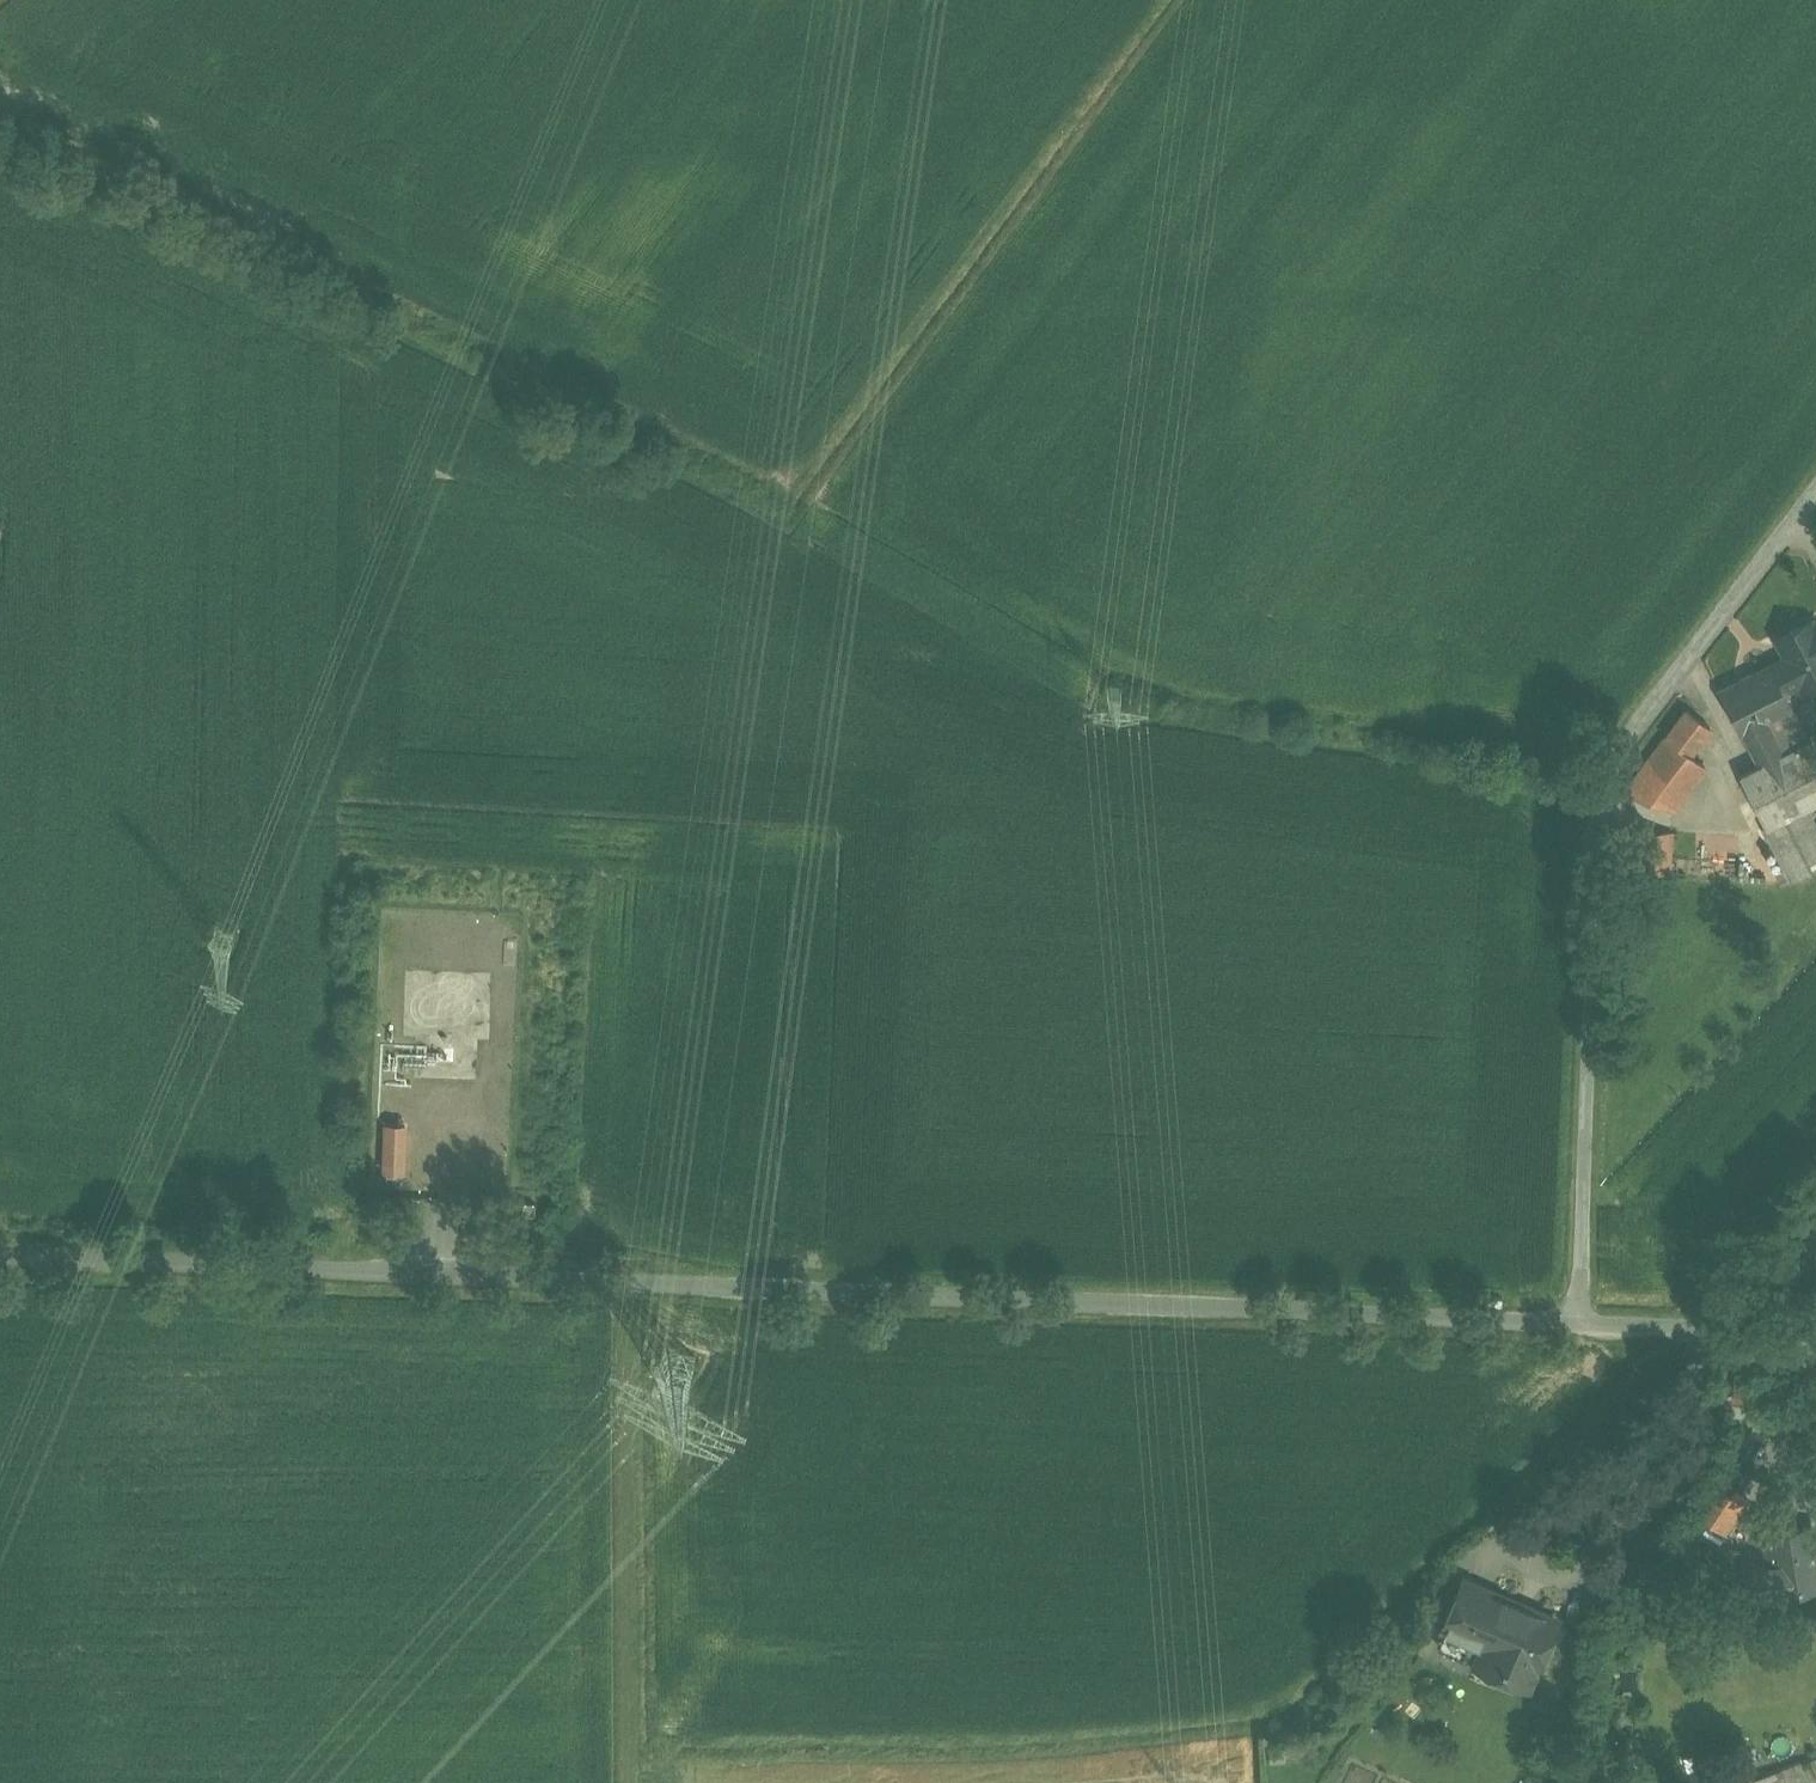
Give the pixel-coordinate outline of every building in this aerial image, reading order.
[(1722,692),(1742,732),(1744,731),(1761,764),(1808,740),(1791,707),(1792,706),(1783,688),(1800,679),(1804,687),(1815,681),(1815,631),(1811,621),(1779,638),(1791,660),(1773,669),(1772,666),(1722,692)] [(1689,709),(1667,737),(1691,755),(1712,728),(1689,709)] [(1667,737),(1633,784),(1630,795),(1674,809),(1706,766),(1691,755),(1667,737)] [(1741,775),(1769,828),(1808,807),(1815,803),(1815,745),(1812,738),(1808,740),(1761,764),(1741,775)] [(1808,807),(1769,828),(1766,829),(1793,881),(1815,869),(1815,822),(1808,807)] [(1674,833),(1631,830),(1628,874),(1671,877),(1674,833)] [(384,1122),(383,1173),(409,1173),(409,1122),(384,1122)] [(1720,1479),(1697,1513),(1725,1531),(1748,1498),(1720,1479)] [(1767,1533),(1769,1550),(1775,1549),(1777,1564),(1754,1567),(1758,1595),(1815,1587),(1815,1544),(1813,1526),(1767,1533)] [(1465,1580),(1444,1629),(1486,1647),(1477,1668),(1528,1690),(1558,1619),(1465,1580)] [(1780,1773),(1784,1782),(1808,1782),(1809,1782),(1802,1764),(1780,1773)] [(1755,1782),(1784,1782),(1780,1773),(1755,1782)]
